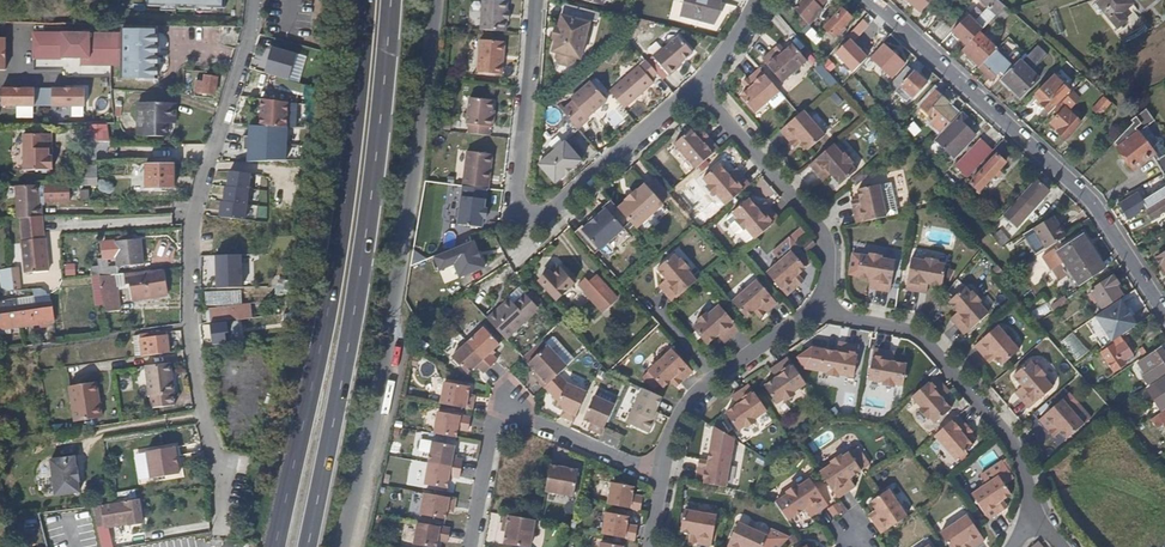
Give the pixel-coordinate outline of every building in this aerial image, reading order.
[(482,0),(480,0),(478,31),(502,33),(503,22),(503,13),(504,2),(482,0)] [(678,18),(710,26),(718,12),(711,11),(714,0),(683,0),(678,18)] [(791,10),(806,27),(821,11),(819,9),(827,0),(801,0),(791,10)] [(920,13),(932,0),(906,0),(920,13)] [(987,10),(976,22),(984,29),(997,15),(1004,8),(996,0),(977,0),(987,10)] [(1094,2),(1101,11),(1125,40),(1137,35),(1150,26),(1127,0),(1092,0),(1094,2)] [(1026,7),(1021,2),(1004,8),(1010,13),(1026,7)] [(1101,11),(1094,2),(1090,6),(1097,15),(1101,11)] [(596,13),(561,4),(555,28),(552,41),(549,53),(553,54),(552,57),(556,70),(564,71),(572,64),(573,59),(578,60),(588,21),(593,22),(596,13)] [(1004,8),(997,15),(1004,21),(1011,14),(1010,13),(1004,8)] [(852,20),(842,10),(823,28),(834,38),(852,20)] [(951,34),(966,48),(980,33),(982,31),(966,17),(951,34)] [(867,26),(861,21),(844,39),(849,44),(867,26)] [(120,30),(155,30),(155,23),(120,22),(120,30)] [(119,67),(120,30),(119,30),(119,33),(68,33),(68,39),(80,39),(80,66),(107,66),(119,67)] [(120,30),(119,67),(119,78),(155,79),(155,30),(120,30)] [(809,30),(803,34),(813,45),(818,41),(809,30)] [(68,59),(68,33),(31,32),(30,50),(59,50),(59,58),(68,59)] [(980,33),(966,48),(963,52),(980,68),(991,55),(998,49),(980,33)] [(690,53),(676,37),(661,51),(651,59),(666,76),(674,69),(673,67),(690,53)] [(79,66),(80,66),(80,39),(68,39),(68,59),(79,59),(79,66)] [(501,42),(478,41),(476,74),(499,75),(501,42)] [(806,63),(791,45),(782,52),(781,51),(776,54),(773,50),(761,61),(763,64),(781,84),(806,63)] [(903,66),(883,46),(869,61),(889,81),(903,66)] [(295,54),(270,47),(262,74),(286,81),(295,54)] [(856,57),(845,47),(836,57),(852,72),(865,59),(859,53),(856,57)] [(661,51),(659,48),(649,57),(651,59),(661,51)] [(59,50),(30,50),(30,58),(59,58),(59,50)] [(999,74),(1003,78),(1016,65),(1003,53),(997,60),(991,55),(980,68),(978,70),(992,82),(999,74)] [(1016,65),(1003,78),(1000,82),(1019,99),(1038,80),(1018,62),(1016,65)] [(822,64),(815,70),(830,88),(837,82),(822,64)] [(924,85),(905,68),(888,86),(905,102),(909,99),(910,100),(924,85)] [(663,84),(650,69),(619,95),(634,113),(659,92),(656,89),(663,84)] [(777,93),(757,70),(745,81),(749,86),(745,89),(746,91),(738,98),(753,114),(761,107),(777,93)] [(196,75),(193,93),(215,97),(219,80),(196,75)] [(1059,85),(1052,77),(1032,99),(1039,105),(1041,103),(1042,104),(1040,107),(1047,113),(1058,101),(1050,94),(1059,85)] [(1077,99),(1084,91),(1089,86),(1082,79),(1070,93),(1077,99)] [(604,101),(588,82),(568,99),(570,101),(559,111),(575,130),(584,122),(580,118),(583,116),(584,118),(604,101)] [(1019,99),(1000,82),(998,84),(1017,101),(1019,99)] [(1089,86),(1084,91),(1088,95),(1093,90),(1089,86)] [(32,90),(0,90),(0,108),(32,108),(32,90)] [(82,108),(82,90),(49,90),(49,108),(82,108)] [(940,134),(956,117),(947,108),(949,105),(935,92),(921,107),(934,121),(931,125),(940,134)] [(783,100),(777,93),(761,107),(767,114),(783,100)] [(1077,99),(1070,93),(1052,112),(1057,117),(1051,124),(1056,129),(1053,131),(1064,142),(1080,124),(1071,115),(1073,113),(1068,109),(1077,99)] [(634,113),(619,95),(613,100),(628,118),(634,113)] [(1109,104),(1102,98),(1092,109),(1098,115),(1109,104)] [(490,102),(466,99),(463,126),(489,129),(490,120),(488,120),(489,113),(490,102)] [(255,126),(282,128),(284,103),(258,100),(255,126)] [(174,103),(136,102),(136,136),(167,136),(167,124),(174,124),(174,103)] [(1153,122),(1145,111),(1129,122),(1132,125),(1114,144),(1134,172),(1149,160),(1152,158),(1136,135),(1145,128),(1153,122)] [(826,140),(802,112),(797,116),(777,133),(788,145),(792,141),(796,145),(799,143),(809,154),(826,140)] [(956,117),(940,134),(934,140),(953,158),(976,133),(969,127),(973,123),(961,112),(956,117)] [(282,128),(255,126),(244,125),(244,138),(239,138),(239,146),(282,145),(283,128),(282,128)] [(109,142),(109,128),(90,128),(90,142),(109,142)] [(1152,158),(1155,162),(1164,157),(1164,153),(1161,148),(1162,144),(1159,141),(1155,140),(1145,128),(1136,135),(1152,158)] [(695,139),(688,132),(672,146),(693,171),(709,157),(717,150),(706,138),(703,141),(699,136),(695,139)] [(49,139),(43,135),(20,136),(20,171),(44,171),(44,170),(49,170),(49,156),(44,157),(44,147),(48,144),(49,139)] [(557,136),(548,143),(555,150),(563,142),(557,136)] [(967,178),(980,163),(985,159),(980,154),(988,145),(980,137),(953,165),(967,178)] [(1009,145),(1003,139),(989,154),(994,158),(995,156),(997,158),(1009,145)] [(581,161),(564,142),(554,150),(548,156),(538,165),(555,184),(568,172),(575,166),(581,161)] [(282,145),(239,146),(239,148),(243,148),(243,162),(282,162),(282,145)] [(855,171),(832,145),(814,160),(807,166),(817,177),(821,173),(826,178),(828,176),(838,186),(846,179),(855,171)] [(554,150),(552,148),(545,154),(548,156),(554,150)] [(461,187),(482,190),(485,173),(487,174),(490,156),(465,152),(461,187)] [(985,159),(980,163),(985,168),(968,186),(977,194),(994,176),(997,178),(1002,173),(999,170),(1004,165),(997,158),(995,156),(994,158),(989,154),(985,159)] [(1155,162),(1151,164),(1159,178),(1164,176),(1164,157),(1155,162)] [(170,188),(169,164),(144,165),(145,189),(170,188)] [(94,184),(94,166),(84,167),(84,185),(94,184)] [(577,169),(575,166),(568,172),(570,175),(577,169)] [(726,176),(717,166),(700,181),(705,187),(705,191),(710,198),(714,198),(722,208),(740,192),(747,186),(737,174),(732,178),(729,174),(726,176)] [(737,174),(733,170),(729,174),(732,178),(737,174)] [(241,221),(246,176),(226,173),(224,189),(221,188),(219,204),(217,204),(215,218),(241,221)] [(826,178),(821,173),(817,177),(821,182),(826,178)] [(1048,193),(1035,181),(1002,217),(1015,229),(1048,193)] [(17,219),(38,217),(38,206),(45,206),(45,202),(66,201),(65,184),(12,186),(13,219),(17,219)] [(886,218),(879,185),(856,190),(857,202),(855,202),(856,207),(851,208),(854,225),(886,218)] [(661,206),(643,186),(635,193),(635,192),(624,201),(625,202),(616,209),(634,229),(644,221),(651,214),(661,206)] [(485,190),(482,190),(461,187),(458,208),(455,210),(454,217),(456,221),(456,226),(480,228),(481,219),(483,210),(485,190)] [(1161,190),(1141,203),(1135,195),(1118,207),(1127,222),(1133,218),(1143,211),(1164,197),(1164,195),(1161,190)] [(1145,213),(1150,220),(1164,210),(1164,211),(1164,199),(1145,213)] [(756,210),(747,200),(729,215),(735,221),(734,225),(740,231),(745,232),(752,241),(777,221),(766,209),(761,213),(758,208),(756,210)] [(766,209),(763,204),(758,208),(761,213),(766,209)] [(622,229),(604,209),(596,216),(587,223),(580,230),(598,250),(622,229)] [(1145,213),(1143,211),(1133,218),(1140,228),(1150,220),(1145,213)] [(596,216),(593,214),(585,221),(587,223),(596,216)] [(653,217),(651,214),(644,221),(646,223),(653,217)] [(40,239),(38,217),(17,219),(19,241),(18,242),(21,274),(45,272),(42,239),(40,239)] [(1053,226),(1049,219),(1022,236),(1034,256),(1064,238),(1056,225),(1053,226)] [(804,235),(799,229),(770,254),(778,263),(764,275),(783,297),(785,298),(798,287),(794,283),(798,280),(796,277),(804,270),(799,264),(805,259),(792,245),(804,235)] [(1009,242),(999,230),(991,238),(1000,249),(1009,242)] [(1067,269),(1093,253),(1083,237),(1057,253),(1067,269)] [(140,265),(138,240),(113,242),(115,267),(140,265)] [(482,267),(471,241),(431,257),(436,271),(452,265),(457,278),(482,267)] [(814,246),(809,241),(800,249),(805,254),(814,246)] [(868,257),(851,253),(846,277),(869,281),(868,283),(873,284),(872,290),(888,293),(889,288),(894,262),(880,259),(879,256),(870,255),(868,257)] [(1103,269),(1093,253),(1067,269),(1078,285),(1103,269)] [(677,262),(671,256),(655,270),(664,281),(662,282),(665,286),(660,291),(670,303),(694,282),(684,271),(685,267),(680,262),(677,262)] [(1038,256),(1023,263),(1033,284),(1048,278),(1038,256)] [(1164,261),(1161,256),(1156,259),(1159,264),(1164,261)] [(237,257),(211,258),(212,271),(215,271),(215,278),(212,278),(212,290),(237,289),(237,257)] [(924,262),(910,260),(904,291),(919,293),(921,287),(926,288),(927,285),(940,288),(944,266),(936,264),(935,261),(927,260),(924,262)] [(558,270),(555,266),(548,272),(552,276),(558,270)] [(997,279),(1002,276),(996,268),(991,272),(997,279)] [(161,270),(105,276),(97,277),(96,277),(101,310),(115,308),(112,284),(125,283),(127,300),(128,300),(135,300),(135,299),(149,297),(149,296),(163,295),(161,270)] [(572,285),(558,270),(552,276),(548,272),(538,282),(556,301),(572,285)] [(1118,285),(1113,277),(1091,291),(1102,309),(1121,297),(1115,287),(1118,285)] [(612,309),(584,278),(576,285),(584,294),(583,295),(604,317),(612,309)] [(775,304),(755,281),(730,302),(745,320),(752,313),(754,315),(757,311),(762,316),(775,304)] [(665,286),(662,282),(657,287),(660,291),(665,286)] [(969,294),(964,289),(951,300),(947,304),(956,314),(954,316),(957,320),(952,324),(962,335),(987,315),(977,304),(978,299),(973,294),(969,294)] [(536,311),(523,296),(512,306),(506,300),(497,308),(484,321),(502,341),(536,311)] [(1109,344),(1119,337),(1134,327),(1118,302),(1093,318),(1109,344)] [(16,308),(19,328),(32,326),(44,324),(51,323),(48,303),(16,308)] [(497,308),(494,305),(481,317),(484,321),(497,308)] [(735,328),(717,307),(706,316),(702,315),(696,320),(697,324),(690,330),(704,347),(715,337),(717,339),(721,336),(726,341),(737,330),(735,328)] [(19,328),(16,308),(0,310),(0,330),(17,328),(19,328)] [(247,308),(237,309),(238,318),(239,320),(248,319),(247,308)] [(237,309),(207,314),(208,323),(238,318),(237,309)] [(762,316),(757,311),(754,315),(758,319),(762,316)] [(227,342),(224,322),(206,325),(209,345),(227,342)] [(1018,352),(997,327),(973,348),(983,360),(989,356),(992,359),(993,358),(1001,367),(1001,366),(1018,352)] [(465,344),(488,368),(494,362),(490,357),(488,354),(491,351),(497,346),(481,329),(465,344)] [(146,343),(166,340),(164,332),(145,335),(146,343)] [(1078,361),(1090,352),(1074,332),(1062,341),(1078,361)] [(168,352),(166,340),(146,343),(145,335),(137,336),(140,356),(168,352)] [(726,341),(721,336),(717,339),(722,344),(726,341)] [(1119,337),(1109,344),(1106,346),(1108,349),(1100,354),(1112,371),(1132,358),(1119,337)] [(552,341),(545,348),(564,369),(571,362),(552,341)] [(488,368),(465,344),(449,359),(464,375),(470,370),(474,367),(476,369),(481,374),(488,368)] [(858,348),(841,345),(840,352),(835,351),(834,353),(821,351),(817,373),(825,375),(827,378),(834,379),(838,377),(852,379),(858,348)] [(564,369),(545,348),(526,365),(534,375),(538,380),(535,382),(541,389),(555,377),(564,369)] [(1164,374),(1164,356),(1160,349),(1149,356),(1162,376),(1164,374)] [(887,353),(872,350),(867,382),(881,384),(883,387),(891,388),(895,386),(903,387),(907,366),(891,364),(892,361),(886,360),(887,353)] [(684,366),(669,351),(646,373),(660,390),(668,382),(670,384),(674,380),(678,384),(690,373),(684,366)] [(992,359),(989,356),(983,360),(987,364),(992,359)] [(804,387),(785,360),(773,369),(776,374),(771,377),(772,380),(761,388),(774,407),(781,402),(785,403),(791,399),(792,394),(804,387)] [(146,382),(171,379),(169,363),(144,366),(146,382)] [(1034,369),(1029,363),(1012,378),(1021,388),(1019,389),(1023,393),(1017,399),(1027,410),(1051,389),(1042,379),(1042,374),(1037,368),(1034,369)] [(495,367),(486,373),(492,382),(501,376),(495,367)] [(776,374),(773,369),(768,373),(771,377),(776,374)] [(605,374),(597,370),(592,382),(600,385),(605,374)] [(1162,376),(1151,383),(1161,398),(1163,396),(1164,399),(1164,374),(1162,376)] [(563,386),(583,395),(587,385),(568,376),(563,386)] [(583,395),(563,386),(555,377),(541,389),(555,404),(553,409),(562,412),(565,414),(562,420),(571,424),(584,395),(583,395)] [(943,390),(934,378),(910,399),(919,410),(919,415),(924,421),(928,420),(934,426),(950,412),(940,400),(942,398),(939,394),(943,390)] [(173,393),(171,379),(146,382),(148,397),(149,397),(150,408),(173,406),(171,394),(173,393)] [(97,395),(95,382),(67,386),(72,421),(100,417),(98,404),(94,404),(93,395),(97,395)] [(467,388),(442,383),(438,405),(469,411),(471,401),(465,400),(465,397),(467,388)] [(752,394),(747,387),(734,395),(738,401),(732,404),(734,407),(723,415),(736,434),(742,429),(747,430),(754,425),(755,421),(765,414),(752,394)] [(662,397),(636,388),(622,426),(647,436),(662,397)] [(1023,393),(1019,389),(1013,394),(1017,399),(1023,393)] [(947,394),(943,390),(939,394),(942,398),(947,394)] [(594,400),(609,407),(612,400),(597,393),(594,400)] [(738,401),(734,395),(729,399),(732,404),(738,401)] [(1089,420),(1067,395),(1037,421),(1048,433),(1053,429),(1056,433),(1057,432),(1065,441),(1089,420)] [(594,400),(591,399),(581,422),(589,425),(592,427),(590,433),(598,437),(611,408),(609,407),(594,400)] [(1149,421),(1153,426),(1161,421),(1164,428),(1164,411),(1149,421)] [(468,419),(435,412),(431,435),(454,439),(455,430),(456,426),(466,428),(468,419)] [(966,429),(956,417),(955,418),(932,438),(953,462),(971,447),(964,439),(965,437),(961,433),(966,429)] [(732,441),(711,428),(705,461),(702,461),(701,466),(696,465),(693,482),(723,488),(732,441)] [(970,433),(966,429),(961,433),(965,437),(970,433)] [(1056,433),(1053,429),(1048,433),(1052,438),(1056,433)] [(430,443),(426,464),(458,470),(460,462),(449,460),(450,455),(452,447),(430,443)] [(993,443),(975,460),(982,467),(1000,450),(993,443)] [(868,465),(856,446),(840,457),(837,456),(831,460),(831,463),(818,472),(836,499),(849,490),(845,484),(850,481),(848,478),(868,465)] [(178,472),(173,447),(145,452),(150,477),(178,472)] [(121,464),(130,462),(128,451),(119,453),(121,464)] [(74,469),(73,459),(48,463),(55,498),(79,494),(77,484),(78,483),(76,469),(74,469)] [(1012,477),(1000,459),(978,474),(984,483),(970,493),(987,518),(1002,509),(998,504),(1003,501),(1001,498),(1009,493),(1002,483),(1012,477)] [(558,464),(548,462),(543,492),(571,497),(576,471),(563,469),(557,468),(558,464)] [(458,470),(426,464),(422,486),(444,490),(446,481),(446,478),(457,479),(458,470)] [(826,505),(808,479),(795,487),(792,486),(786,490),(786,494),(779,499),(792,517),(803,509),(805,511),(809,508),(813,514),(826,505)] [(854,486),(850,481),(845,484),(849,490),(854,486)] [(631,487),(609,483),(605,505),(637,511),(639,502),(629,500),(629,496),(631,487)] [(905,517),(886,489),(868,502),(874,511),(872,512),(875,517),(870,520),(879,534),(905,517)] [(453,500),(421,494),(417,516),(442,521),(444,511),(445,508),(451,509),(453,500)] [(97,526),(103,526),(128,523),(128,525),(141,524),(138,499),(125,500),(125,502),(93,506),(97,526)] [(828,507),(834,517),(847,509),(841,499),(828,507)] [(813,514),(809,508),(805,511),(809,517),(813,514)] [(714,515),(681,509),(678,531),(688,533),(687,536),(693,537),(692,542),(709,545),(714,515)] [(875,517),(872,512),(866,515),(870,520),(875,517)] [(626,517),(604,513),(599,535),(632,541),(634,532),(623,530),(624,525),(626,517)] [(966,514),(939,532),(949,546),(958,546),(961,545),(963,546),(966,544),(968,546),(972,546),(983,539),(966,514)] [(502,515),(500,526),(504,526),(503,533),(501,545),(514,546),(527,546),(532,521),(502,515)] [(415,524),(410,546),(418,546),(434,546),(435,542),(435,538),(445,539),(447,530),(415,524)] [(735,524),(725,546),(779,546),(788,538),(768,530),(765,537),(735,524)] [(103,526),(97,526),(101,546),(112,546),(108,527),(103,528),(103,526)]
